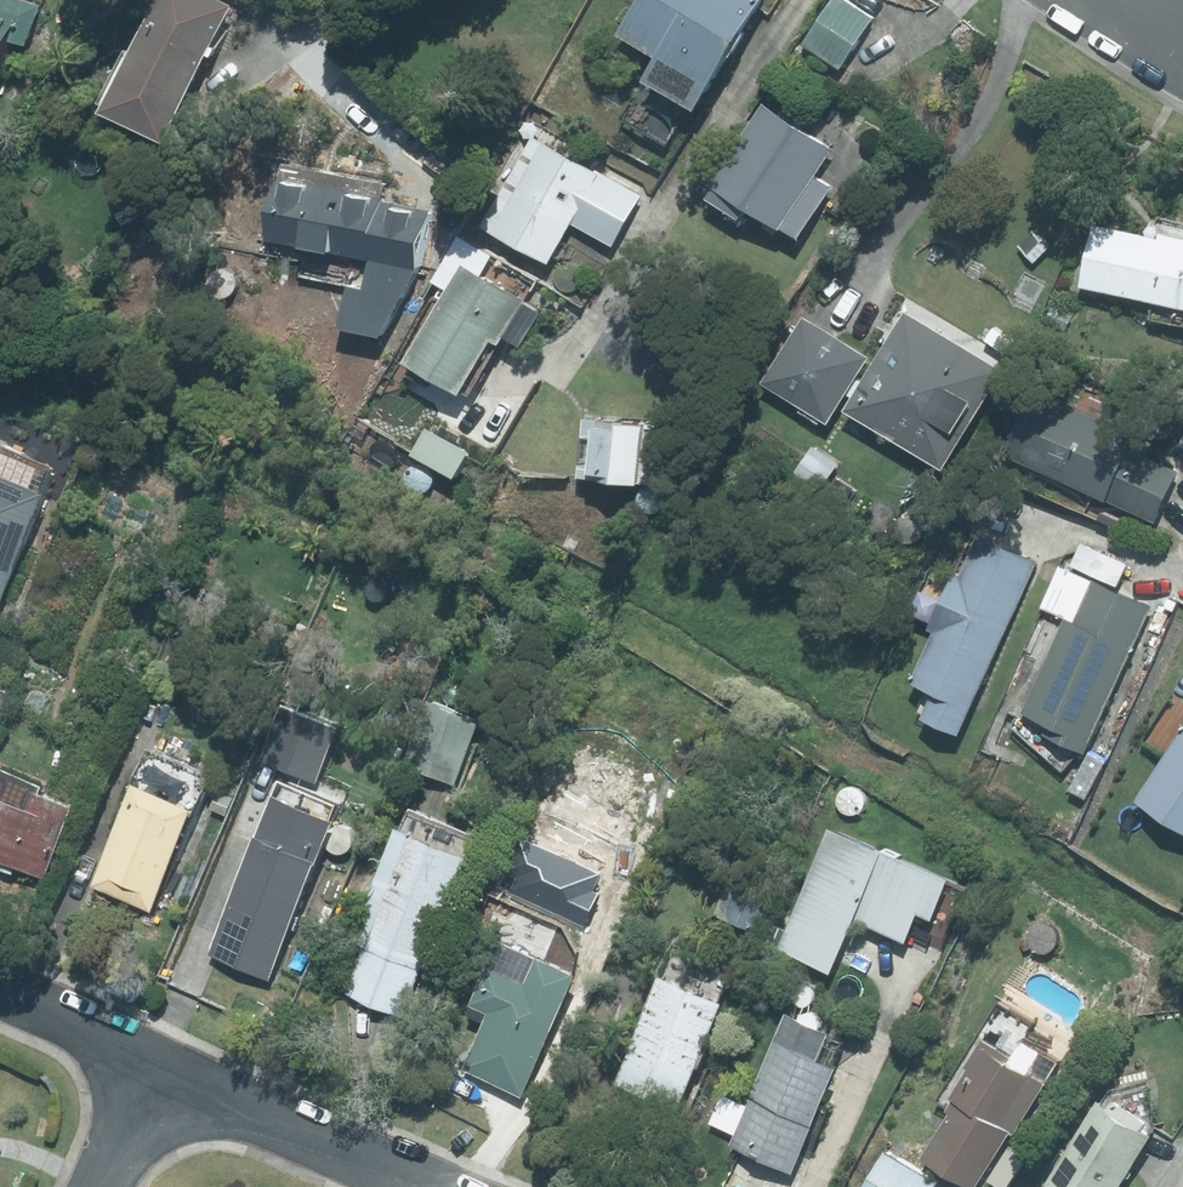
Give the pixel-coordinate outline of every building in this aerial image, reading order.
[(2,105),(4,100),(10,102),(29,42),(39,45),(51,6),(34,0),(0,0),(0,104),(2,105)] [(121,114),(185,142),(245,6),(231,0),(174,0),(149,57),(138,52),(114,106),(123,110),(121,114)] [(668,84),(721,111),(778,0),(661,0),(643,34),(683,55),(668,84)] [(812,46),(851,71),(882,20),(850,0),(840,0),(812,46)] [(727,184),(735,189),(727,202),(756,219),(762,210),(812,239),(843,188),(827,179),(846,148),(774,106),(727,184)] [(543,138),(495,228),(562,264),(583,224),(625,246),(651,196),(543,138)] [(280,242),(384,264),(378,291),(363,287),(354,329),(397,338),(423,297),(428,268),(443,271),(455,215),(393,203),(396,185),(309,166),(299,208),(288,205),(280,242)] [(1104,226),(1092,286),(1182,304),(1182,234),(1178,233),(1176,240),(1104,226)] [(1056,250),(1038,232),(1024,245),(1043,264),(1056,250)] [(423,363),(481,394),(509,342),(515,345),(538,301),(475,267),(423,363)] [(915,313),(861,410),(962,467),(1017,370),(915,313)] [(814,318),(773,384),(842,425),(882,359),(814,318)] [(1046,392),(1017,461),(1165,523),(1182,481),(1182,470),(1140,452),(1147,435),(1046,392)] [(608,441),(605,481),(670,485),(673,426),(591,422),(590,439),(608,441)] [(67,470),(14,446),(0,476),(0,604),(12,609),(66,494),(58,490),(67,470)] [(844,480),(837,490),(854,500),(860,490),(844,480)] [(948,693),(938,719),(976,735),(1048,562),(988,536),(971,577),(964,574),(940,631),(947,634),(926,684),(948,693)] [(1061,724),(1056,736),(1100,754),(1163,607),(1101,581),(1083,623),(1077,620),(1037,714),(1061,724)] [(444,703),(415,760),(468,786),(496,729),(444,703)] [(305,707),(280,763),(327,785),(353,729),(305,707)] [(1130,803),(1182,840),(1182,726),(1130,803)] [(57,879),(89,806),(53,790),(51,795),(0,772),(0,855),(57,879)] [(154,782),(99,889),(160,921),(216,815),(154,782)] [(300,795),(222,953),(284,983),(343,862),(338,859),(356,822),(300,795)] [(226,796),(220,812),(233,818),(240,802),(226,796)] [(876,844),(829,824),(778,947),(830,969),(852,917),(905,938),(916,910),(931,916),(948,873),(876,844)] [(420,826),(344,988),(411,1019),(487,857),(420,826)] [(643,885),(570,856),(551,905),(623,934),(643,885)] [(788,889),(747,869),(725,916),(767,935),(788,889)] [(498,1024),(475,1071),(535,1100),(596,976),(556,957),(553,963),(527,950),(516,974),(502,968),(479,1015),(498,1024)] [(678,973),(628,1082),(695,1111),(744,1004),(678,973)] [(805,1013),(742,1146),(804,1176),(855,1067),(839,1059),(851,1034),(805,1013)] [(962,1111),(967,1115),(937,1158),(979,1186),(986,1186),(1023,1134),(1027,1136),(1062,1086),(1056,1081),(1066,1066),(1035,1044),(1026,1057),(1002,1041),(983,1067),(988,1070),(967,1100),(968,1101),(962,1111)] [(1058,1185),(1057,1186),(1112,1186),(1155,1127),(1103,1090),(1042,1174),(1058,1185)] [(875,1186),(947,1186),(948,1185),(897,1153),(875,1186)]
